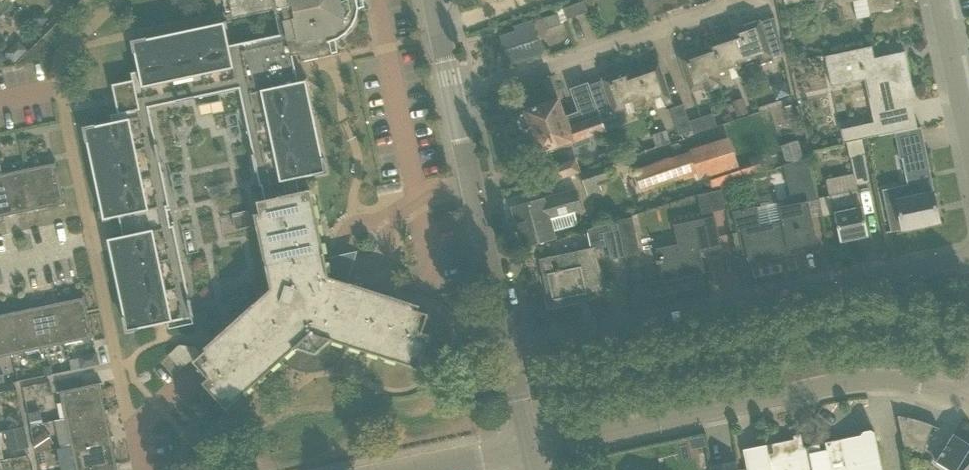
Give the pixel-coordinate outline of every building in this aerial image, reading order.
[(281,35),(288,33),(293,56),(301,54),(303,61),(333,55),(330,42),(339,39),(347,33),(354,26),(358,17),(360,8),(358,0),(230,0),(234,19),(275,10),(281,35)] [(651,16),(693,1),(693,0),(645,0),(651,16)] [(840,3),(853,0),(857,19),(869,17),(871,12),(896,7),(895,0),(840,0),(840,3)] [(584,1),(564,9),(567,19),(588,12),(584,1)] [(558,13),(544,18),(547,28),(561,24),(558,13)] [(40,28),(49,19),(44,14),(36,14),(30,19),(40,28)] [(759,64),(766,62),(774,60),(773,59),(783,56),(775,17),(761,22),(760,20),(732,30),(747,73),(748,73),(745,65),(758,61),(759,64)] [(262,186),(265,200),(300,193),(297,178),(315,174),(315,176),(328,173),(325,158),(323,158),(313,110),(314,110),(308,78),(300,80),(301,82),(299,82),(293,56),(288,33),(281,35),(230,46),(226,29),(228,29),(227,21),(195,28),(195,29),(147,39),(147,38),(131,41),(134,53),(135,53),(139,71),(132,73),(133,80),(113,85),(119,113),(111,115),(113,122),(96,126),(96,125),(83,127),(86,143),(88,143),(98,191),(97,191),(103,222),(111,221),(110,219),(119,217),(123,236),(114,238),(114,236),(106,238),(113,269),(114,269),(125,317),(123,317),(127,333),(139,330),(139,329),(168,323),(169,328),(194,323),(193,318),(195,318),(191,299),(190,300),(181,259),(183,259),(182,255),(178,256),(172,228),(176,228),(175,223),(171,224),(167,208),(172,207),(171,203),(167,204),(161,177),(165,176),(164,172),(163,172),(161,162),(162,162),(158,144),(157,144),(149,107),(177,101),(177,103),(195,99),(195,98),(205,96),(205,97),(209,96),(209,93),(241,85),(250,124),(246,125),(247,129),(248,129),(254,154),(252,155),(256,172),(257,172),(260,186),(262,186)] [(510,62),(542,52),(532,21),(515,26),(517,33),(502,37),(510,62)] [(747,73),(732,30),(731,30),(733,34),(706,43),(721,87),(722,87),(719,78),(731,74),(732,78),(747,73)] [(18,41),(6,53),(15,63),(28,50),(18,41)] [(721,87),(706,43),(705,43),(706,47),(678,57),(691,93),(705,89),(706,94),(713,91),(713,90),(721,87)] [(878,123),(902,117),(898,99),(900,99),(899,95),(914,92),(905,51),(875,58),(873,46),(825,57),(832,87),(878,77),(887,119),(841,129),(844,143),(847,142),(847,143),(863,140),(863,139),(880,135),(878,123)] [(630,69),(644,109),(656,105),(653,97),(661,94),(665,106),(673,104),(660,63),(632,73),(630,69)] [(624,124),(620,112),(626,110),(624,102),(631,100),(635,112),(644,109),(630,69),(602,78),(610,102),(596,106),(600,117),(605,130),(624,124)] [(553,75),(542,78),(547,93),(558,89),(553,75)] [(569,128),(559,100),(551,103),(551,102),(547,103),(547,104),(537,107),(533,108),(534,109),(525,111),(526,113),(522,115),(518,121),(521,128),(527,131),(532,130),(540,154),(573,142),(575,148),(592,142),(590,137),(605,131),(605,130),(600,117),(569,128)] [(745,102),(734,105),(738,116),(749,113),(745,102)] [(679,135),(692,131),(683,104),(670,109),(679,135)] [(694,130),(710,125),(706,114),(691,119),(694,130)] [(921,127),(902,131),(895,133),(901,159),(914,156),(926,154),(928,153),(921,127)] [(780,146),(787,164),(805,158),(798,140),(780,146)] [(635,170),(642,192),(699,172),(692,151),(669,158),(669,156),(653,162),(654,163),(635,170)] [(871,182),(865,154),(850,157),(857,185),(871,182)] [(817,195),(808,157),(805,158),(787,164),(784,165),(793,201),(817,195)] [(545,165),(548,179),(577,172),(574,158),(545,165)] [(29,166),(38,211),(39,211),(38,209),(64,203),(64,206),(65,205),(56,161),(55,161),(55,163),(30,168),(29,166)] [(38,211),(29,166),(28,166),(29,169),(3,174),(3,172),(2,172),(12,217),(12,216),(12,214),(37,209),(38,211)] [(11,215),(11,217),(12,217),(2,172),(2,174),(0,175),(0,217),(11,215)] [(597,176),(582,177),(583,191),(598,189),(597,176)] [(882,189),(887,212),(892,232),(941,221),(941,220),(940,220),(934,195),(934,194),(936,194),(935,193),(931,179),(882,189)] [(327,266),(324,251),(311,190),(300,193),(265,200),(258,202),(260,214),(255,215),(271,289),(201,352),(202,354),(194,362),(215,385),(209,390),(227,410),(283,359),(286,362),(295,369),(305,373),(316,373),(327,370),(336,364),(343,356),(348,345),(419,368),(430,335),(423,333),(429,314),(418,311),(420,306),(340,281),(342,275),(343,274),(342,273),(341,274),(334,266),(335,265),(334,264),(333,265),(332,265),(327,266)] [(577,190),(514,207),(525,247),(555,238),(553,231),(579,224),(575,212),(582,210),(577,190)] [(721,190),(709,192),(713,212),(725,210),(721,190)] [(868,237),(869,237),(859,190),(820,199),(824,216),(835,214),(841,243),(842,242),(842,241),(867,236),(868,237)] [(744,230),(750,262),(778,256),(777,251),(817,243),(809,202),(781,207),(785,221),(764,226),(760,207),(734,213),(738,232),(744,230)] [(233,214),(234,220),(236,229),(251,226),(249,216),(248,210),(233,214)] [(617,221),(625,258),(640,254),(636,234),(632,217),(617,221)] [(661,263),(665,281),(705,272),(702,260),(700,260),(699,254),(701,253),(701,252),(722,247),(716,217),(675,226),(679,244),(658,249),(661,260),(658,261),(658,264),(661,263)] [(587,297),(605,293),(596,250),(608,247),(611,261),(625,258),(617,221),(603,224),(587,229),(591,249),(540,260),(544,275),(548,274),(553,300),(579,295),(578,292),(586,290),(587,297)] [(83,295),(84,297),(58,303),(58,301),(57,301),(67,346),(66,344),(92,338),(93,340),(94,340),(84,295),(83,295)] [(66,346),(67,346),(57,301),(57,303),(31,308),(31,306),(40,351),(40,349),(65,344),(66,346)] [(4,312),(13,357),(14,357),(13,355),(39,349),(39,351),(40,351),(31,306),(30,307),(30,309),(5,314),(4,312)] [(13,357),(4,312),(3,312),(3,314),(0,315),(0,358),(12,355),(12,357),(13,357)] [(78,356),(79,358),(81,368),(100,364),(97,352),(78,356)] [(43,367),(45,375),(53,374),(51,365),(43,367)] [(61,390),(66,418),(106,410),(100,384),(103,384),(102,382),(61,390)] [(72,446),(115,436),(114,436),(112,436),(106,411),(109,410),(108,409),(106,410),(66,418),(55,420),(61,447),(72,445),(72,446)] [(41,410),(28,413),(30,422),(43,419),(41,410)] [(23,419),(16,414),(10,421),(18,426),(23,419)] [(914,419),(908,417),(907,421),(900,419),(899,415),(898,416),(904,449),(906,449),(905,448),(924,454),(933,427),(938,429),(939,428),(933,425),(927,423),(921,420),(914,419)] [(25,426),(4,431),(8,452),(30,447),(25,426)] [(827,449),(831,469),(883,469),(875,432),(871,430),(864,432),(861,435),(826,442),(827,449)] [(47,431),(37,437),(34,438),(36,451),(52,449),(50,445),(55,442),(47,431)] [(953,435),(937,462),(950,469),(968,469),(968,444),(953,435)] [(77,469),(90,469),(121,463),(120,462),(118,463),(112,437),(115,437),(115,436),(72,446),(77,469)] [(827,449),(821,451),(820,444),(804,447),(802,437),(772,443),(774,453),(759,456),(761,465),(747,468),(748,469),(831,469),(827,449)] [(195,452),(196,452),(202,451),(203,450),(205,445),(205,444),(201,440),(200,439),(194,440),(194,441),(192,446),(192,447),(195,452)] [(44,451),(37,452),(39,464),(47,462),(44,451)]
